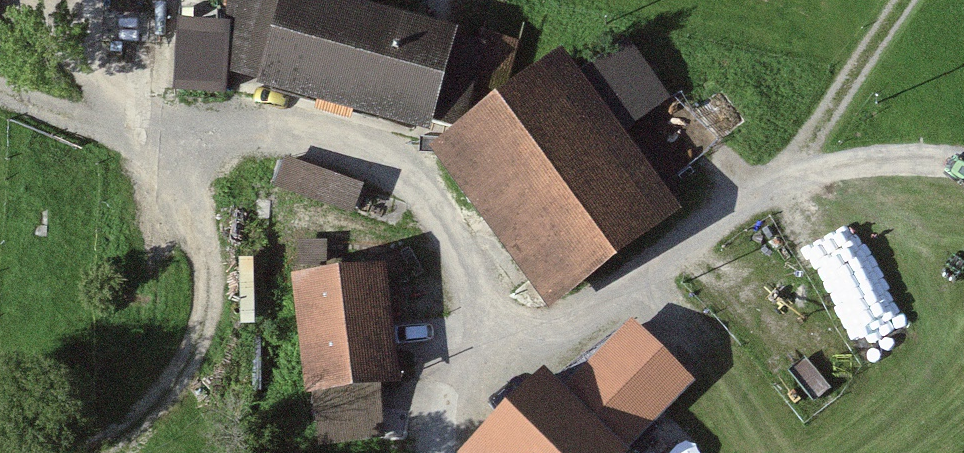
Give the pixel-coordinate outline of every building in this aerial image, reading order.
[(282,0),(226,0),(224,24),(177,24),(173,101),(226,103),(228,79),(259,87),(282,0)] [(321,0),(282,0),(259,87),(257,94),(431,140),(435,126),(456,131),(462,108),(481,112),(504,41),(479,34),(476,47),(456,41),(458,36),(321,0)] [(456,131),(426,153),(548,318),(685,217),(625,136),(671,102),(628,43),(580,78),(561,53),(481,112),(456,131)] [(357,218),(367,188),(290,163),(280,194),(357,218)] [(387,272),(291,284),(305,402),(313,401),(319,447),(385,439),(380,390),(401,388),(387,272)] [(545,373),(465,452),(627,452),(695,385),(630,321),(562,390),(545,373)]
